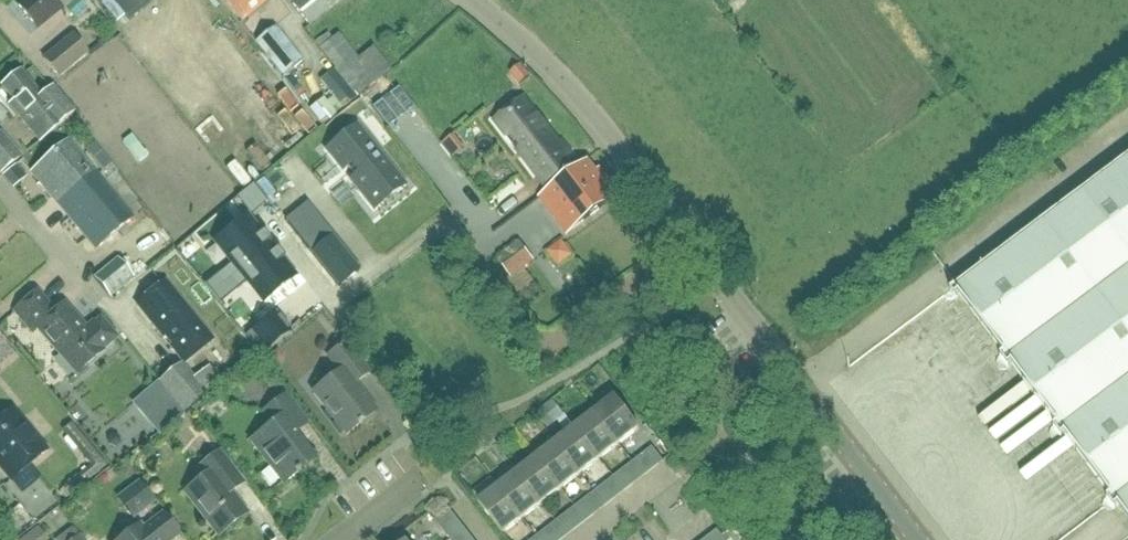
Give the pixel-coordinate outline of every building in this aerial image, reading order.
[(71,0),(18,0),(14,3),(36,29),(71,0)] [(148,0),(109,0),(127,23),(151,4),(148,0)] [(267,1),(267,0),(223,0),(241,22),(267,1)] [(342,0),(296,0),(289,5),(307,28),(342,0)] [(282,78),(302,62),(274,27),(253,44),(282,78)] [(333,71),(355,98),(371,85),(389,70),(372,48),(357,59),(337,34),(331,39),(327,33),(314,43),(318,49),(317,50),(333,71)] [(56,79),(85,55),(69,36),(41,60),(56,79)] [(520,66),(510,74),(520,86),(530,78),(520,66)] [(17,72),(0,86),(13,102),(8,105),(38,141),(71,113),(51,88),(39,98),(17,72)] [(533,113),(522,99),(493,122),(548,194),(572,175),(564,164),(570,155),(561,143),(559,144),(546,129),(541,130),(533,119),(537,114),(536,112),(533,113)] [(325,104),(308,112),(317,132),(335,124),(325,104)] [(403,185),(356,127),(327,151),(350,180),(353,178),(361,186),(358,189),(374,209),(403,185)] [(22,158),(0,132),(0,176),(22,158)] [(61,213),(99,181),(66,143),(29,174),(61,213)] [(101,153),(92,159),(102,172),(100,173),(106,181),(108,180),(117,173),(101,153)] [(949,292),(954,299),(958,296),(1004,356),(1000,359),(1008,369),(1011,366),(1057,427),(1053,430),(1061,439),(1064,437),(1110,497),(1107,500),(1114,510),(1118,507),(1127,520),(1127,157),(949,292)] [(597,173),(588,162),(572,175),(548,194),(538,202),(566,237),(619,196),(600,171),(597,173)] [(99,181),(61,213),(94,251),(132,219),(99,181)] [(251,188),(234,201),(241,210),(244,208),(250,216),(265,205),(251,188)] [(241,221),(212,245),(228,264),(217,273),(225,283),(265,251),(241,221)] [(358,272),(331,237),(310,253),(338,288),(358,272)] [(496,259),(503,267),(525,250),(518,242),(496,259)] [(265,251),(225,283),(233,292),(244,284),(259,304),(288,280),(265,251)] [(133,279),(117,260),(93,280),(109,299),(133,279)] [(183,364),(212,341),(165,282),(136,306),(183,364)] [(53,312),(36,293),(14,312),(31,332),(37,330),(75,375),(103,350),(103,349),(115,338),(99,319),(86,330),(63,304),(53,312)] [(570,312),(580,305),(572,293),(562,301),(570,312)] [(289,335),(273,316),(245,338),(261,357),(289,335)] [(13,356),(0,340),(0,366),(13,356)] [(345,437),(359,426),(358,425),(374,413),(353,386),(368,375),(344,344),(326,358),(338,374),(312,394),(345,437)] [(206,396),(182,365),(159,383),(184,414),(206,396)] [(170,422),(181,412),(156,385),(145,394),(170,422)] [(281,487),(299,473),(298,472),(312,461),(292,435),(305,425),(282,396),(262,412),(271,424),(247,443),(281,487)] [(594,413),(619,446),(638,431),(613,399),(594,413)] [(137,404),(107,424),(121,444),(150,425),(137,404)] [(12,412),(0,422),(0,466),(1,467),(0,468),(0,470),(10,482),(46,453),(12,412)] [(574,428),(599,461),(619,446),(594,413),(574,428)] [(183,417),(169,427),(184,448),(198,438),(183,417)] [(580,476),(599,461),(574,428),(555,443),(580,476)] [(109,470),(76,431),(67,439),(96,473),(98,472),(102,476),(109,470)] [(560,491),(580,476),(555,443),(535,458),(560,491)] [(227,491),(239,481),(218,453),(197,469),(204,478),(199,482),(194,480),(185,486),(185,493),(184,494),(217,536),(244,514),(227,491)] [(516,473),(541,506),(560,491),(535,458),(516,473)] [(642,478),(650,472),(640,459),(632,465),(642,478)] [(521,521),(541,506),(516,473),(496,488),(521,521)] [(623,493),(630,487),(620,474),(613,480),(623,493)] [(132,521),(155,504),(138,482),(115,499),(132,521)] [(502,535),(521,521),(496,488),(477,503),(502,535)] [(604,508),(611,502),(601,488),(593,494),(604,508)] [(12,533),(50,520),(44,502),(6,514),(12,533)] [(585,522),(592,517),(582,503),(574,509),(585,522)] [(160,515),(141,529),(139,527),(121,539),(173,539),(177,537),(160,515)] [(565,538),(573,531),(563,518),(554,524),(565,538)] [(464,532),(458,524),(444,535),(448,539),(453,539),(464,532)]
